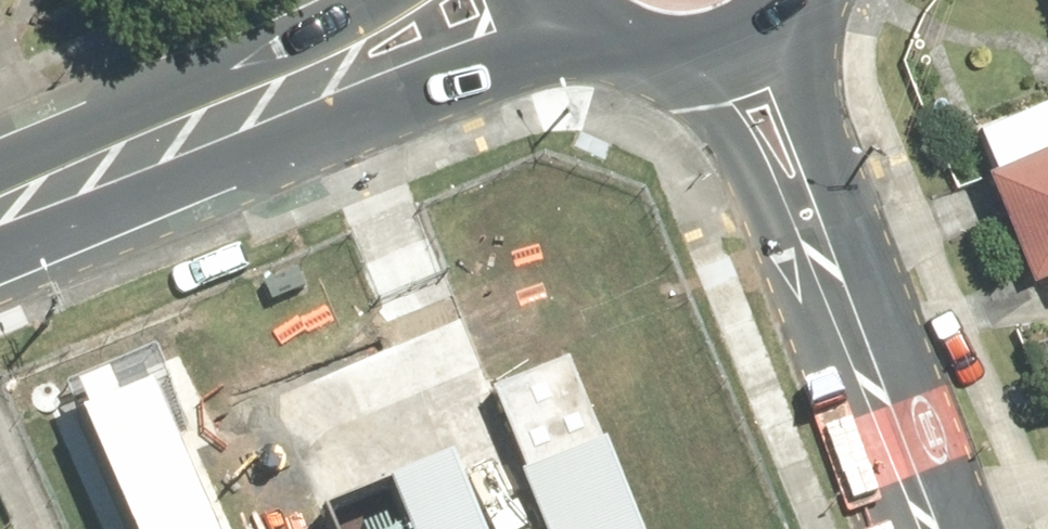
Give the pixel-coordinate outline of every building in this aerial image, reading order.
[(991,120),(1047,263),(1047,98),(991,120)] [(82,528),(213,528),(139,364),(30,413),(82,528)] [(553,364),(482,394),(517,475),(503,478),(526,528),(624,528),(553,364)] [(294,510),(302,528),(458,528),(428,455),(294,510)]
